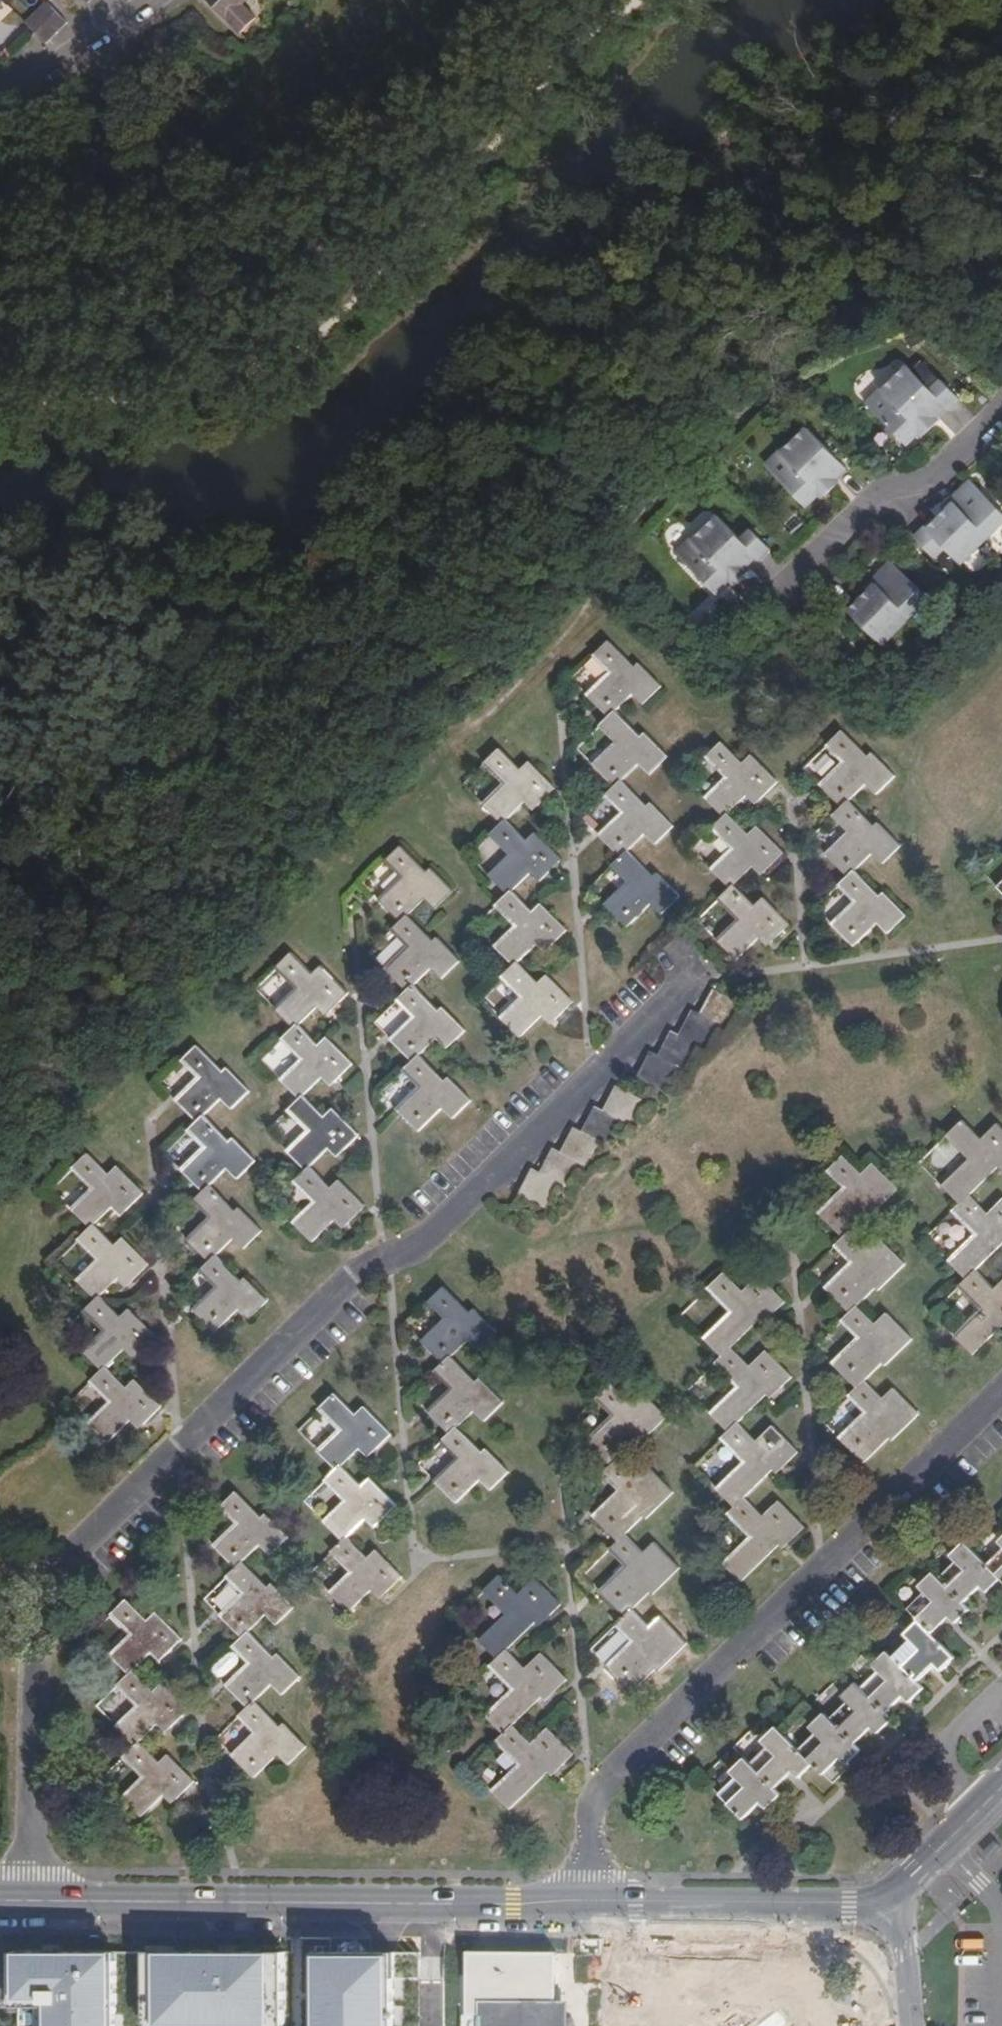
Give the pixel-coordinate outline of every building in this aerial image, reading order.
[(249,0),(209,0),(241,33),(257,17),(245,4),(249,0)] [(46,2),(25,22),(36,34),(46,44),(67,23),(46,2)] [(922,426),(939,410),(949,400),(952,402),(962,392),(944,374),(934,382),(910,358),(886,382),(884,380),(867,395),(909,438),(922,426)] [(942,415),(939,410),(922,426),(926,430),(942,415)] [(822,488),(839,472),(849,461),(808,421),(785,444),(782,443),(767,457),(809,501),(822,488)] [(842,476),(839,472),(822,488),(826,492),(842,476)] [(948,506),(976,477),(973,473),(944,501),(948,506)] [(976,477),(948,506),(931,522),(928,520),(916,531),(937,552),(949,541),(965,558),(1001,522),(1001,502),(976,477)] [(732,577),(750,560),(759,551),(762,553),(773,542),(754,523),(744,532),(720,509),(696,533),(693,531),(678,546),(720,589),(732,577)] [(868,587),(897,558),(893,554),(864,583),(868,587)] [(931,594),(897,558),(868,587),(851,604),(885,638),(931,594)] [(754,564),(750,560),(732,577),(736,580),(754,564)] [(609,718),(616,711),(632,695),(643,705),(662,687),(639,664),(635,667),(610,641),(593,657),(615,679),(606,688),(601,682),(587,695),(609,718)] [(641,737),(616,711),(609,718),(600,727),(621,750),(612,757),(607,752),(592,766),(615,789),(622,782),(638,765),(649,775),(668,757),(645,734),(641,737)] [(842,808),(849,802),(867,784),(877,795),(895,777),(873,753),(867,756),(843,732),(827,748),(847,769),(841,776),(835,770),(821,784),(842,808)] [(706,798),(726,818),(729,814),(751,792),(760,801),(778,783),(752,757),(743,764),(722,743),(707,759),(726,779),(706,798)] [(501,825),(506,820),(528,798),(538,808),(556,790),(528,762),(520,771),(500,750),(485,765),(504,785),(483,806),(501,825)] [(647,807),(622,782),(615,789),(607,797),(627,819),(619,827),(613,821),(599,836),(621,859),(628,853),(645,835),(655,845),(674,827),(650,804),(647,807)] [(874,826),(849,802),(842,808),(833,817),(854,839),(846,846),(842,840),(826,855),(848,877),(855,871),(872,854),(883,865),(900,848),(878,823),(874,826)] [(713,870),(730,889),(735,885),(758,863),(767,871),(784,853),(758,827),(749,834),(729,814),(726,818),(714,831),(731,850),(713,870)] [(525,841),(506,820),(501,825),(489,837),(509,858),(489,876),(507,896),(512,891),(534,869),(543,879),(561,860),(534,834),(525,841)] [(401,923),(408,916),(424,900),(434,910),(453,892),(431,869),(427,873),(401,847),(387,862),(406,885),(399,891),(394,887),(380,900),(401,923)] [(652,877),(628,853),(621,859),(612,868),(631,888),(624,896),(619,892),(605,905),(628,928),(652,905),(661,916),(679,897),(657,874),(652,877)] [(880,896),(855,871),(848,877),(839,887),(860,908),(853,916),(847,911),(832,924),(855,947),(878,924),(888,934),(906,916),(884,893),(880,896)] [(735,885),(730,889),(720,901),(738,920),(718,940),(737,961),(764,935),(772,943),(790,926),(764,898),(755,906),(735,885)] [(532,912),(512,891),(507,896),(496,907),(515,928),(495,948),(513,968),(518,963),(540,942),(549,950),(566,931),(541,905),(532,912)] [(407,993),(414,987),(432,970),(441,980),(460,961),(437,938),(433,942),(408,916),(401,923),(393,932),(411,952),(405,959),(400,955),(385,970),(407,993)] [(294,1030),(298,1025),(320,1004),(329,1013),(347,994),(320,967),(313,975),(292,955),(277,969),(296,989),(275,1010),(294,1030)] [(539,984),(518,963),(513,968),(501,979),(520,999),(501,1018),(521,1038),(548,1012),(555,1021),(573,1002),(546,976),(539,984)] [(413,1063),(421,1056),(437,1041),(446,1050),(465,1032),(442,1009),(438,1013),(414,987),(407,993),(399,1004),(418,1024),(409,1031),(405,1026),(391,1041),(413,1063)] [(739,1005),(712,991),(700,1015),(693,1011),(679,1036),(671,1032),(658,1057),(651,1053),(638,1077),(664,1091),(678,1066),(685,1070),(698,1046),(705,1049),(718,1025),(726,1029),(739,1005)] [(299,1101),(304,1096),(325,1076),(334,1084),(353,1066),(327,1038),(319,1047),(298,1025),(294,1030),(282,1042),(302,1061),(280,1081),(299,1101)] [(198,1123),(205,1116),(222,1100),(230,1110),(249,1092),(227,1069),(223,1073),(198,1047),(183,1062),(202,1085),(196,1091),(190,1087),(176,1101),(198,1123)] [(445,1082),(421,1056),(413,1063),(404,1072),(424,1093),(416,1101),(411,1095),(398,1109),(420,1133),(443,1111),(452,1119),(471,1101),(448,1078),(445,1082)] [(643,1101),(630,1094),(616,1087),(603,1110),(595,1107),(582,1132),(574,1127),(560,1153),(553,1149),(540,1174),(532,1170),(521,1188),(519,1194),(546,1208),(559,1183),(568,1188),(581,1164),(588,1167),(601,1142),(608,1145),(622,1121),(630,1125),(643,1101)] [(306,1171),(311,1166),(332,1146),(341,1154),(358,1137),(331,1110),(323,1117),(304,1096),(299,1101),(289,1112),(307,1132),(287,1152),(306,1171)] [(204,1195),(211,1188),(228,1170),(237,1180),(255,1162),(234,1139),(230,1143),(205,1116),(198,1123),(189,1132),(208,1153),(200,1160),(196,1156),(182,1170),(204,1195)] [(970,1196),(1001,1165),(1001,1129),(998,1124),(981,1139),(963,1121),(946,1138),(967,1161),(943,1185),(961,1205),(970,1196)] [(91,1230),(95,1225),(117,1203),(126,1212),(144,1195),(118,1167),(109,1176),(89,1155),(74,1170),(92,1190),(73,1210),(91,1230)] [(842,1240),(851,1231),(869,1214),(872,1216),(898,1190),(872,1164),(862,1175),(843,1157),(828,1172),(848,1195),(839,1203),(832,1199),(819,1213),(842,1240)] [(331,1187),(311,1166),(306,1171),(295,1182),(313,1203),(293,1222),(312,1243),(338,1218),(346,1225),(365,1208),(339,1179),(331,1187)] [(209,1264),(217,1256),(234,1240),(244,1250),(261,1232),(239,1208),(235,1212),(211,1188),(204,1195),(196,1203),(213,1223),(205,1231),(200,1227),(188,1241),(209,1264)] [(970,1196),(961,1205),(953,1213),(974,1236),(948,1261),(967,1280),(977,1271),(1001,1247),(1001,1202),(989,1214),(970,1196)] [(116,1246),(95,1225),(91,1230),(79,1241),(97,1261),(77,1281),(96,1301),(101,1296),(123,1275),(132,1283),(149,1266),(123,1239),(116,1246)] [(850,1314),(858,1306),(876,1289),(879,1292),(905,1266),(880,1239),(869,1249),(851,1231),(842,1240),(835,1248),(855,1269),(845,1279),(839,1274),(826,1288),(850,1314)] [(241,1283),(217,1256),(209,1264),(202,1272),(221,1293),(213,1300),(208,1296),(194,1310),(217,1334),(240,1311),(249,1320),(268,1302),(245,1279),(241,1283)] [(977,1271),(967,1280),(960,1288),(981,1311),(955,1336),(973,1355),(1001,1328),(1001,1281),(994,1289),(977,1271)] [(723,1358),(733,1348),(770,1310),(775,1313),(786,1303),(759,1275),(744,1291),(725,1273),(709,1289),(729,1313),(704,1337),(723,1358)] [(445,1365),(452,1357),(468,1341),(479,1351),(496,1334),(474,1310),(469,1315),(445,1288),(430,1303),(451,1327),(441,1334),(436,1328),(423,1342),(445,1365)] [(121,1316),(101,1296),(96,1301),(85,1312),(104,1332),(83,1352),(103,1372),(107,1367),(129,1347),(137,1355),(155,1337),(129,1309),(121,1316)] [(857,1389),(865,1381),(883,1364),(886,1367),(911,1340),(886,1314),(875,1323),(858,1306),(850,1314),(842,1322),(863,1344),(851,1355),(847,1350),(833,1363),(857,1389)] [(728,1433),(739,1423),(778,1384),(781,1388),(792,1378),(766,1351),(751,1366),(733,1348),(723,1358),(715,1365),(736,1388),(710,1413),(728,1433)] [(450,1435),(458,1427),(475,1412),(483,1421),(503,1403),(479,1379),(476,1383),(452,1357),(445,1365),(436,1373),(456,1395),(450,1402),(443,1396),(429,1411),(450,1435)] [(127,1388),(107,1367),(103,1372),(91,1383),(109,1402),(90,1422),(109,1442),(135,1418),(143,1426),(162,1408),(136,1381),(127,1388)] [(883,1399),(865,1381),(857,1389),(849,1397),(871,1419),(859,1430),(854,1423),(840,1438),(864,1464),(890,1438),(892,1441),(919,1415),(894,1389),(883,1399)] [(611,1467),(619,1458),(637,1442),(639,1445),(665,1419),(641,1391),(630,1402),(612,1384),(597,1399),(617,1422),(607,1431),(600,1427),(587,1440),(611,1467)] [(337,1470),(342,1466),(364,1444),(373,1453),(391,1436),(364,1409),(356,1417),(335,1396),(320,1411),(339,1431),(319,1450),(337,1470)] [(735,1508),(746,1498),(784,1460),(788,1463),(798,1452),(773,1425),(757,1441),(739,1423),(728,1433),(721,1440),(743,1463),(717,1488),(735,1508)] [(482,1453),(458,1427),(450,1435),(442,1445),(461,1465),(454,1472),(447,1467),(435,1481),(456,1504),(481,1480),(490,1490),(509,1473),(486,1449),(482,1453)] [(618,1542),(626,1534),(644,1517),(646,1520),(673,1494),(648,1467),(638,1477),(619,1458),(611,1467),(603,1474),(623,1497),(613,1508),(607,1502),(593,1516),(618,1542)] [(343,1541),(349,1538),(370,1516),(379,1524),(397,1507),(371,1479),(361,1487),(342,1466),(337,1470),(326,1482),(344,1501),(324,1521),(343,1541)] [(236,1570),(244,1562),(260,1546),(270,1556),(289,1537),(266,1514),(262,1519),(237,1493),(222,1507),(242,1530),(235,1536),(229,1531),(215,1546),(236,1570)] [(763,1516),(746,1498),(735,1508),(728,1515),(749,1538),(724,1564),(742,1583),(791,1535),(795,1538),(804,1528),(779,1501),(763,1516)] [(625,1617),(633,1609),(649,1593),(652,1596),(679,1568),(654,1543),(644,1552),(626,1534),(618,1542),(610,1550),(630,1574),(619,1584),(613,1579),(601,1590),(625,1617)] [(368,1557),(349,1538),(343,1541),(332,1553),(351,1574),(330,1593),(348,1612),(376,1586),(385,1594),(402,1577),(376,1550),(368,1557)] [(720,1793),(744,1819),(761,1802),(767,1809),(780,1795),(775,1789),(791,1772),(798,1778),(812,1764),(823,1774),(840,1758),(847,1764),(860,1751),(855,1744),(872,1727),(879,1733),(892,1720),(886,1714),(903,1696),(909,1703),(923,1689),(917,1681),(935,1666),(940,1672),(954,1658),(932,1634),(949,1617),(955,1624),(969,1610),(964,1603),(980,1587),(987,1593),(1001,1579),(1001,1581),(1001,1552),(987,1564),(964,1542),(951,1555),(956,1562),(939,1578),(933,1572),(919,1586),(925,1594),(909,1607),(920,1620),(904,1635),(910,1641),(893,1657),(888,1651),(874,1665),(879,1672),(862,1688),(856,1682),(843,1696),(848,1702),(830,1720),(824,1714),(811,1728),(816,1734),(800,1749),(776,1727),(763,1742),(768,1747),(750,1763),(744,1758),(731,1772),(737,1778),(720,1793)] [(242,1639),(250,1632),(267,1615),(277,1625),(294,1608),(271,1583),(268,1588),(244,1562),(236,1570),(227,1578),(248,1600),(240,1607),(235,1601),(221,1616),(242,1639)] [(480,1641),(498,1660),(509,1650),(546,1614),(550,1617),(561,1605),(535,1577),(519,1593),(500,1576),(484,1592),(506,1615),(480,1641)] [(130,1675),(134,1671),(157,1649),(165,1658),(183,1640),(156,1614),(148,1622),(127,1601),(112,1614),(130,1635),(111,1654),(130,1675)] [(650,1627),(633,1609),(625,1617),(616,1626),(637,1649),(627,1658),(620,1653),(608,1667),(631,1692),(656,1668),(660,1671),(687,1644),(661,1617),(650,1627)] [(248,1709),(256,1701),(273,1685),(283,1695),(301,1678),(278,1654),(275,1657),(250,1632),(242,1639),(234,1648),(253,1669),(245,1676),(240,1671),(226,1685),(248,1709)] [(509,1650),(498,1660),(491,1667),(512,1690),(485,1715),(505,1735),(515,1725),(552,1689),(555,1692),(567,1679),(542,1653),(525,1668),(509,1650)] [(222,1680),(244,1663),(235,1652),(214,1669),(222,1680)] [(153,1691),(134,1671),(130,1675),(118,1687),(137,1706),(117,1726),(136,1746),(139,1742),(162,1720),(170,1729),(188,1711),(161,1684),(153,1691)] [(281,1727),(256,1701),(248,1709),(240,1717),(260,1738),(252,1746),(246,1741),(233,1755),(255,1778),(279,1755),(287,1764),(305,1746),(284,1724),(281,1727)] [(515,1725),(505,1735),(497,1742),(518,1765),(492,1790),(510,1810),(560,1762),(563,1765),(573,1754),(548,1729),(532,1743),(515,1725)] [(160,1763),(139,1742),(136,1746),(125,1757),(143,1776),(123,1796),(142,1816),(167,1790),(177,1799),(194,1782),(168,1756),(160,1763)] [(462,2015),(462,2025),(479,2025),(479,1999),(555,2001),(557,1952),(468,1951),(467,2015),(462,2015)] [(117,2017),(116,1952),(19,1953),(17,2007),(48,2007),(48,2025),(118,2025),(117,2017)] [(203,2021),(274,2021),(273,1954),(158,1953),(157,2021),(203,2021)] [(398,1956),(319,1955),(319,1996),(318,2025),(397,2025),(398,1956)] [(568,2001),(555,2001),(479,1999),(479,2025),(568,2025),(568,2001)]
